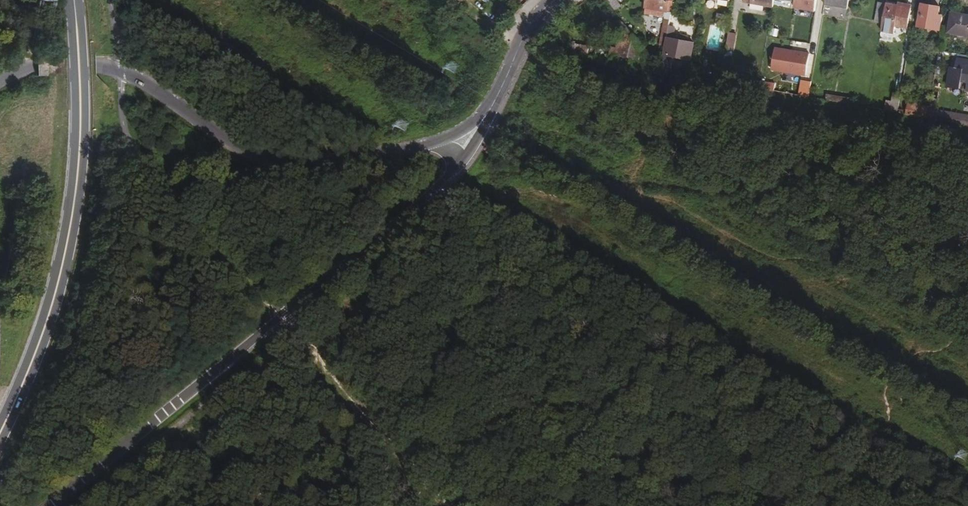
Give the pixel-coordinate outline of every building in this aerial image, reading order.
[(617,9),(623,6),(620,0),(612,0),(617,9)] [(674,0),(647,0),(645,14),(665,17),(658,54),(664,55),(668,33),(674,0)] [(796,2),(795,8),(816,11),(818,0),(796,0),(796,2)] [(825,6),(848,10),(849,0),(826,0),(825,6)] [(883,24),(886,5),(879,3),(875,23),(883,24)] [(883,24),(881,32),(894,34),(895,26),(907,28),(911,9),(898,7),(886,5),(883,24)] [(924,5),(919,26),(940,30),(942,19),(938,18),(940,7),(924,5)] [(510,21),(515,15),(504,6),(499,12),(510,21)] [(949,32),(967,35),(967,16),(952,13),(949,32)] [(613,46),(609,65),(647,70),(658,71),(657,67),(644,48),(643,49),(625,27),(619,48),(613,46)] [(726,45),(734,46),(736,29),(730,28),(726,45)] [(668,33),(664,55),(691,60),(694,44),(673,40),(674,35),(668,33)] [(726,45),(725,54),(720,82),(736,84),(738,73),(729,72),(734,46),(726,45)] [(772,70),(806,76),(810,55),(775,49),(772,70)] [(958,60),(957,69),(951,68),(948,86),(960,89),(961,81),(967,82),(967,61),(958,60)] [(744,86),(759,88),(760,81),(745,79),(744,86)] [(761,89),(774,91),(775,84),(762,82),(761,89)] [(886,100),(884,110),(898,113),(901,94),(894,93),(892,101),(886,100)] [(827,94),(826,100),(838,102),(839,96),(827,94)] [(839,96),(838,102),(851,105),(852,99),(839,96)] [(934,115),(933,119),(956,124),(957,119),(934,115)]
